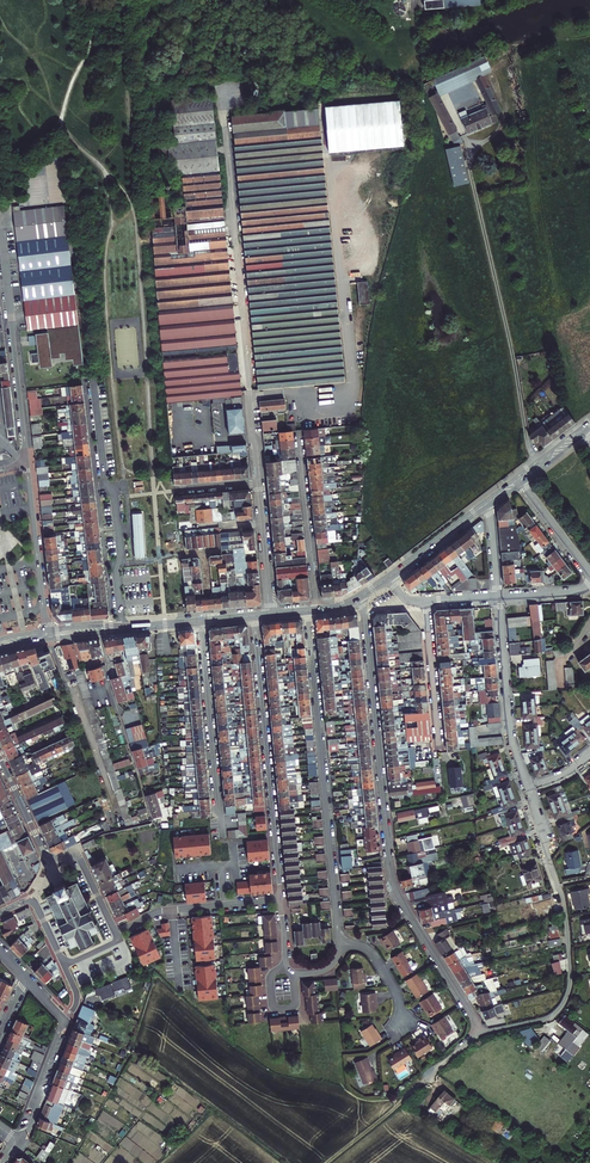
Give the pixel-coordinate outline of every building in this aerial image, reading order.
[(443,0),(431,0),(424,1),(425,9),(444,8),(443,0)] [(440,98),(477,81),(476,80),(484,76),(485,77),(492,73),(489,67),(485,58),(434,82),(439,92),(437,93),(440,98)] [(469,136),(493,125),(490,119),(497,116),(502,113),(485,77),(484,76),(476,80),(477,81),(488,105),(483,108),(484,111),(469,117),(467,112),(459,115),(469,136)] [(370,85),(354,86),(360,141),(395,137),(392,109),(373,111),(373,108),(394,106),(394,107),(398,106),(398,101),(394,102),(394,103),(372,105),(370,85)] [(462,139),(440,98),(437,93),(429,96),(454,143),(462,139)] [(245,434),(211,96),(171,100),(176,142),(158,144),(160,160),(169,160),(171,176),(173,178),(178,177),(180,202),(184,202),(185,207),(175,208),(173,194),(170,194),(170,189),(171,187),(171,184),(169,183),(167,183),(165,185),(165,188),(167,190),(168,195),(161,195),(147,197),(149,214),(150,231),(156,335),(164,405),(212,401),(225,399),(225,405),(228,436),(245,434)] [(319,110),(232,118),(238,170),(259,392),(344,384),(323,154),(322,138),(321,132),(319,110)] [(500,122),(497,116),(490,119),(493,125),(500,122)] [(456,148),(464,144),(462,139),(454,143),(456,148)] [(464,148),(452,150),(455,168),(467,166),(464,148)] [(471,185),(467,166),(455,168),(452,150),(449,151),(456,188),(471,185)] [(42,331),(78,327),(63,209),(20,214),(19,209),(12,209),(19,270),(27,333),(42,331)] [(367,283),(358,284),(360,307),(369,306),(369,298),(367,283)] [(82,363),(78,327),(42,331),(42,338),(38,338),(36,337),(27,338),(29,347),(38,346),(39,355),(30,356),(31,365),(40,364),(40,370),(52,369),(50,358),(58,357),(58,353),(65,352),(66,359),(74,358),(74,364),(82,363)] [(15,437),(11,407),(5,358),(0,359),(0,375),(2,374),(4,390),(1,390),(6,438),(15,437)] [(65,389),(66,398),(83,396),(82,387),(65,389)] [(26,394),(27,403),(28,402),(36,402),(35,393),(26,394)] [(66,398),(68,406),(84,404),(83,396),(66,398)] [(28,402),(29,411),(40,410),(39,401),(36,402),(28,402)] [(284,401),(260,403),(261,416),(269,416),(268,412),(277,411),(278,415),(286,414),(284,401)] [(64,407),(65,414),(85,411),(84,404),(68,406),(64,407)] [(29,411),(30,418),(38,417),(42,416),(41,410),(40,410),(29,411)] [(564,410),(557,414),(558,416),(569,430),(576,425),(564,410)] [(70,417),(71,419),(86,417),(85,411),(65,414),(65,417),(70,417)] [(552,418),(564,434),(569,430),(558,416),(557,414),(552,418)] [(66,424),(67,427),(86,425),(86,417),(71,419),(71,423),(66,424)] [(262,432),(271,431),(271,433),(274,432),(273,431),(277,431),(276,421),(265,422),(265,418),(261,419),(262,432)] [(564,434),(552,418),(547,422),(548,424),(559,438),(564,434)] [(530,438),(534,445),(538,442),(544,450),(553,442),(541,426),(537,420),(535,422),(541,430),(530,438)] [(553,442),(559,438),(548,424),(547,422),(541,426),(553,442)] [(72,430),(73,433),(87,431),(86,425),(67,427),(67,430),(72,430)] [(304,431),(305,440),(323,439),(322,430),(304,431)] [(62,434),(63,441),(68,440),(88,438),(87,431),(73,433),(62,434)] [(279,437),(279,443),(293,441),(292,433),(275,434),(275,437),(279,437)] [(68,440),(69,447),(89,445),(88,440),(88,438),(68,440)] [(305,440),(306,449),(324,447),(323,439),(305,440)] [(280,446),(280,451),(294,450),(293,441),(279,443),(276,443),(276,446),(280,446)] [(32,445),(33,452),(42,451),(41,443),(32,445)] [(218,456),(239,454),(246,454),(246,445),(217,449),(218,456)] [(307,460),(320,459),(320,456),(324,455),(324,447),(306,449),(307,460)] [(70,452),(70,458),(90,456),(89,450),(70,452)] [(294,450),(280,451),(277,452),(277,454),(281,454),(281,460),(295,458),(294,450)] [(66,466),(71,465),(91,463),(90,456),(70,458),(65,459),(66,466)] [(233,461),(234,469),(235,481),(242,480),(240,469),(236,469),(234,461),(233,461)] [(266,464),(267,477),(296,474),(295,461),(266,464)] [(71,465),(72,472),(92,470),(91,463),(71,465)] [(221,463),(221,464),(223,482),(229,481),(227,464),(227,463),(221,463)] [(240,464),(240,469),(242,480),(249,479),(247,463),(240,464)] [(203,468),(204,484),(211,483),(209,466),(204,466),(204,464),(203,464),(203,468)] [(209,464),(209,466),(211,483),(217,482),(215,465),(215,464),(209,464)] [(35,469),(36,476),(47,475),(48,475),(47,468),(35,469)] [(173,487),(181,486),(179,474),(179,470),(179,468),(170,469),(173,487)] [(72,472),(73,479),(92,476),(92,470),(72,472)] [(296,474),(267,477),(267,484),(297,481),(296,474)] [(71,486),(74,485),(93,483),(92,476),(73,479),(70,479),(71,486)] [(297,481),(267,484),(268,490),(298,487),(297,481)] [(74,492),(80,491),(94,489),(93,483),(74,485),(71,486),(71,489),(72,489),(72,492),(74,492)] [(268,490),(268,496),(299,493),(298,489),(298,487),(268,490)] [(74,492),(75,499),(95,496),(94,489),(80,491),(74,492)] [(221,511),(224,510),(233,509),(252,507),(250,493),(248,491),(223,494),(224,501),(223,502),(220,502),(221,511)] [(268,496),(269,502),(299,499),(299,493),(268,496)] [(214,495),(215,502),(220,502),(223,502),(224,501),(223,494),(214,495)] [(206,495),(207,503),(215,502),(214,495),(206,495)] [(76,505),(81,505),(96,503),(95,499),(95,496),(75,499),(76,505)] [(192,497),(192,504),(200,504),(199,496),(192,497)] [(184,497),(175,498),(176,506),(184,505),(184,497)] [(184,497),(184,505),(188,505),(192,504),(192,497),(184,497)] [(269,502),(270,508),(300,505),(299,499),(269,502)] [(496,508),(500,553),(514,551),(520,551),(520,550),(517,534),(516,530),(511,508),(508,499),(496,508)] [(39,503),(40,510),(48,509),(51,509),(50,502),(39,503)] [(77,509),(77,512),(96,509),(96,503),(81,505),(82,508),(77,509)] [(176,506),(177,514),(183,513),(183,516),(185,515),(184,505),(176,506)] [(270,508),(270,514),(301,510),(300,505),(270,508)] [(251,520),(253,517),(252,513),(252,507),(233,509),(233,514),(221,515),(222,523),(251,520)] [(516,530),(517,534),(525,527),(532,522),(525,513),(519,518),(516,507),(511,508),(516,530)] [(82,515),(83,518),(97,516),(96,509),(77,512),(77,515),(82,515)] [(207,525),(222,523),(221,511),(216,511),(216,510),(195,512),(197,525),(207,524),(207,525)] [(270,514),(271,520),(301,517),(301,510),(270,514)] [(143,515),(133,516),(136,560),(146,559),(143,515)] [(313,517),(314,523),(336,521),(335,515),(331,515),(313,517)] [(73,523),(73,526),(98,523),(97,516),(83,518),(83,521),(78,522),(73,523)] [(271,520),(271,526),(302,523),(301,517),(271,520)] [(481,551),(482,551),(477,533),(480,531),(481,533),(484,531),(483,522),(481,519),(466,531),(474,543),(481,551)] [(531,542),(534,540),(541,534),(532,522),(525,527),(529,532),(525,535),(531,542)] [(99,529),(98,523),(73,526),(70,526),(71,530),(80,529),(80,532),(99,529)] [(271,526),(272,532),(303,529),(302,523),(271,526)] [(333,533),(343,532),(342,526),(337,526),(314,528),(315,534),(333,533)] [(79,532),(80,539),(99,536),(99,529),(80,532),(79,532)] [(272,538),(284,537),(290,536),(303,535),(303,529),(272,532),(272,537),(272,538)] [(466,531),(456,539),(471,559),(474,556),(468,547),(474,543),(466,531)] [(252,532),(242,533),(244,544),(244,550),(244,553),(256,552),(254,534),(252,532)] [(244,544),(242,533),(234,534),(235,543),(228,543),(229,551),(233,551),(244,550),(244,544)] [(333,533),(315,534),(316,542),(316,546),(328,545),(334,544),(333,533)] [(234,534),(219,535),(221,547),(221,552),(229,551),(228,543),(235,543),(234,534)] [(550,546),(541,534),(534,540),(543,552),(544,551),(550,547),(550,546)] [(272,538),(273,544),(285,542),(293,542),(294,542),(297,541),(304,540),(304,537),(303,535),(290,536),(290,538),(291,537),(291,539),(284,540),(284,537),(272,538)] [(86,541),(86,545),(100,543),(99,536),(80,539),(81,542),(86,541)] [(43,539),(45,551),(64,549),(62,537),(43,539)] [(472,563),(471,559),(456,539),(450,544),(458,555),(460,553),(465,559),(466,558),(470,563),(472,563)] [(304,540),(297,541),(298,553),(305,552),(304,540)] [(82,549),(82,552),(101,550),(100,543),(86,545),(87,548),(82,549)] [(450,544),(444,548),(459,568),(460,568),(467,578),(473,574),(458,555),(450,544)] [(541,553),(550,566),(560,559),(554,551),(553,552),(550,547),(544,551),(543,552),(541,553)] [(459,568),(444,548),(437,554),(451,572),(454,569),(449,563),(451,561),(456,567),(455,568),(456,570),(459,568)] [(87,554),(88,558),(102,556),(101,550),(82,552),(82,555),(87,554)] [(243,579),(243,576),(258,574),(257,563),(246,564),(244,553),(244,550),(233,551),(234,556),(235,564),(236,576),(241,575),(242,579),(243,579)] [(328,551),(326,551),(317,552),(318,566),(330,565),(328,551)] [(500,553),(501,561),(514,559),(516,559),(521,559),(520,551),(514,551),(500,553)] [(274,555),(275,562),(306,559),(305,552),(298,553),(296,553),(294,553),(274,555)] [(375,579),(360,560),(364,557),(362,553),(358,553),(357,562),(352,563),(356,568),(368,583),(375,579)] [(451,572),(437,554),(430,559),(444,577),(449,573),(451,576),(456,573),(461,579),(452,587),(453,589),(456,588),(463,582),(467,579),(467,578),(460,568),(459,568),(456,570),(455,568),(454,569),(451,572)] [(83,562),(83,565),(103,563),(102,557),(102,556),(88,558),(88,561),(83,562)] [(210,567),(219,566),(226,565),(232,564),(235,564),(234,556),(222,557),(209,558),(210,567)] [(73,560),(73,567),(83,567),(83,559),(73,560)] [(306,559),(275,562),(275,570),(307,567),(306,559)] [(430,559),(424,564),(432,575),(441,586),(447,581),(444,577),(430,559)] [(515,574),(514,559),(501,561),(502,575),(515,574)] [(560,559),(550,566),(546,568),(549,573),(553,570),(555,573),(565,566),(560,559)] [(46,563),(47,568),(58,567),(63,566),(66,566),(65,560),(46,563)] [(191,568),(190,563),(190,560),(181,561),(182,570),(191,569),(191,568)] [(191,569),(192,574),(200,573),(200,567),(194,567),(192,560),(190,560),(191,568),(191,569)] [(390,568),(393,566),(391,564),(388,560),(384,563),(388,569),(390,568)] [(89,571),(103,569),(103,563),(83,565),(84,568),(89,567),(89,571)] [(355,579),(361,587),(364,585),(368,583),(356,568),(352,563),(350,563),(351,573),(353,571),(355,574),(354,575),(355,577),(357,576),(358,577),(355,579)] [(342,598),(340,583),(340,582),(338,564),(330,565),(331,577),(332,579),(334,599),(342,598)] [(430,584),(433,587),(436,584),(430,576),(432,575),(424,564),(418,568),(430,584)] [(219,566),(219,575),(227,575),(226,565),(219,566)] [(47,568),(47,574),(66,571),(66,566),(63,566),(64,568),(59,569),(58,567),(47,568)] [(571,573),(565,566),(555,573),(561,581),(571,573)] [(277,582),(284,582),(285,584),(290,584),(290,583),(290,581),(296,580),(308,579),(307,567),(275,570),(277,582)] [(418,568),(413,573),(423,585),(425,588),(430,584),(418,568)] [(84,571),(85,578),(104,576),(103,569),(89,571),(84,571)] [(182,570),(187,613),(196,613),(194,596),(194,592),(193,588),(193,582),(192,574),(191,569),(182,570)] [(530,583),(543,582),(543,575),(544,571),(529,572),(530,583)] [(192,574),(193,582),(201,581),(200,573),(192,574)] [(425,588),(423,585),(413,573),(408,577),(418,592),(419,592),(420,592),(421,591),(425,588)] [(515,583),(515,574),(502,575),(503,584),(515,583)] [(91,581),(91,585),(105,583),(104,576),(85,578),(85,582),(91,581)] [(322,601),(329,600),(326,581),(326,578),(326,577),(320,578),(322,601)] [(326,578),(326,581),(329,600),(334,599),(332,579),(331,577),(326,577),(326,578)] [(411,594),(420,594),(419,592),(418,592),(408,577),(405,579),(403,583),(411,594)] [(297,588),(297,590),(299,603),(307,602),(310,599),(308,579),(296,580),(297,585),(297,588)] [(348,595),(361,587),(355,579),(347,584),(348,595)] [(193,588),(194,592),(202,591),(202,590),(201,581),(193,582),(193,588)] [(476,590),(475,581),(467,582),(468,590),(476,590)] [(49,584),(49,590),(68,588),(68,582),(49,584)] [(282,605),(293,604),(291,590),(291,587),(291,585),(290,584),(285,584),(284,582),(277,582),(278,602),(282,605)] [(456,591),(464,591),(463,582),(456,588),(456,591)] [(87,585),(88,591),(106,589),(105,583),(91,585),(87,585)] [(222,599),(223,610),(230,610),(228,584),(222,585),(222,583),(220,583),(221,589),(221,594),(222,599)] [(228,584),(230,610),(239,609),(237,585),(237,583),(228,584)] [(346,583),(340,583),(342,598),(348,595),(347,584),(346,583)] [(237,585),(239,609),(246,608),(245,592),(240,593),(239,585),(237,585)] [(245,592),(246,608),(259,607),(261,603),(259,586),(244,587),(245,592)] [(61,593),(64,624),(73,623),(70,601),(69,596),(68,588),(49,590),(50,595),(61,593)] [(88,591),(88,598),(106,595),(106,589),(88,591)] [(208,612),(211,611),(219,611),(223,610),(222,599),(221,594),(221,589),(212,590),(212,595),(210,597),(210,600),(207,601),(208,612)] [(196,613),(203,612),(201,600),(201,598),(201,597),(203,596),(202,591),(194,592),(194,596),(196,613)] [(61,593),(50,595),(52,618),(60,625),(64,624),(61,593)] [(88,599),(78,600),(81,623),(90,622),(89,609),(89,601),(88,599)] [(73,623),(81,623),(78,600),(70,601),(73,623)] [(583,615),(582,602),(570,603),(570,610),(565,610),(566,615),(583,615)] [(531,624),(535,654),(542,653),(537,606),(529,606),(530,615),(531,624)] [(89,609),(90,622),(107,620),(109,618),(108,607),(94,609),(89,609)] [(474,628),(473,622),(472,609),(458,610),(461,621),(462,629),(474,628)] [(449,610),(437,611),(434,615),(435,626),(445,625),(451,625),(451,622),(450,620),(446,621),(444,621),(444,619),(444,617),(450,616),(449,610)] [(446,621),(450,620),(451,622),(454,622),(454,624),(457,624),(457,621),(461,621),(458,610),(449,610),(450,616),(444,617),(444,619),(444,621),(446,621)] [(393,614),(394,625),(402,625),(404,628),(407,626),(413,622),(407,613),(393,614)] [(357,616),(354,614),(348,616),(350,630),(351,641),(360,641),(357,616)] [(373,620),(374,627),(392,625),(392,626),(394,625),(393,614),(375,615),(373,620)] [(348,616),(341,617),(344,639),(346,639),(346,637),(349,636),(348,630),(350,630),(348,616)] [(344,639),(341,617),(335,618),(337,637),(337,638),(342,638),(342,642),(344,642),(344,639)] [(335,618),(329,619),(330,630),(330,638),(337,637),(335,618)] [(298,650),(295,621),(288,622),(292,659),(299,658),(298,650)] [(300,621),(295,621),(298,650),(305,649),(303,623),(300,621)] [(292,659),(288,622),(281,623),(283,640),(283,642),(284,648),(287,648),(289,659),(292,659)] [(413,622),(407,626),(412,633),(420,633),(413,622)] [(270,637),(269,624),(264,624),(262,627),(264,645),(265,655),(276,655),(281,654),(282,660),(285,659),(284,648),(283,642),(275,643),(272,643),(272,636),(270,637)] [(374,627),(374,633),(391,632),(393,632),(392,630),(391,630),(391,628),(392,628),(392,626),(392,625),(374,627)] [(452,631),(451,625),(445,625),(435,626),(436,633),(452,631)] [(243,626),(238,626),(239,638),(240,648),(241,652),(250,651),(248,629),(243,626)] [(516,644),(515,626),(512,626),(507,626),(508,645),(509,644),(516,644)] [(209,632),(209,641),(216,641),(216,643),(218,642),(218,648),(222,648),(222,645),(224,645),(224,643),(222,628),(211,629),(209,632)] [(466,641),(477,640),(493,638),(493,632),(474,633),(474,628),(462,629),(462,630),(463,636),(463,641),(466,641)] [(436,639),(463,636),(462,630),(452,631),(436,633),(436,639)] [(185,631),(178,632),(180,650),(183,650),(183,655),(179,655),(179,657),(181,657),(187,657),(185,631)] [(191,631),(185,631),(187,657),(196,656),(194,633),(191,631)] [(398,643),(398,644),(422,641),(421,633),(420,633),(412,633),(397,635),(398,637),(398,643)] [(139,661),(141,674),(149,673),(147,652),(151,651),(150,635),(135,636),(139,661)] [(139,661),(135,636),(123,638),(130,681),(129,681),(129,683),(129,685),(130,688),(131,690),(135,688),(133,681),(134,677),(132,662),(139,661)] [(436,639),(437,645),(463,642),(463,641),(463,636),(436,639)] [(130,681),(123,638),(115,639),(120,656),(121,662),(122,666),(124,670),(126,679),(127,682),(129,681),(130,681)] [(477,646),(494,645),(493,641),(493,638),(477,640),(478,643),(473,644),(473,647),(477,646)] [(115,639),(109,640),(113,653),(115,653),(116,657),(120,656),(115,639)] [(99,640),(86,642),(94,668),(97,667),(95,659),(103,656),(99,640)] [(109,640),(103,640),(107,655),(113,653),(109,640)] [(94,668),(86,642),(73,643),(73,645),(79,662),(84,661),(85,662),(86,662),(88,669),(87,670),(88,671),(95,670),(94,668)] [(437,645),(437,650),(449,649),(462,648),(464,648),(464,647),(463,642),(437,645)] [(520,656),(519,643),(516,644),(509,644),(510,657),(520,656)] [(72,645),(61,647),(65,661),(67,660),(70,671),(74,670),(79,669),(73,652),(74,652),(72,645)] [(73,645),(72,645),(74,652),(73,652),(79,669),(74,670),(75,672),(82,670),(79,662),(73,645)] [(473,653),(476,653),(494,651),(494,645),(477,646),(478,649),(473,650),(473,653)] [(34,649),(46,677),(57,672),(50,654),(44,655),(41,648),(34,649)] [(556,658),(564,656),(562,648),(554,650),(556,658)] [(30,664),(41,693),(51,689),(46,677),(34,649),(24,651),(30,664)] [(298,650),(299,658),(306,657),(305,649),(298,650)] [(28,665),(22,651),(15,653),(21,667),(28,665)] [(494,651),(476,653),(477,657),(465,658),(465,661),(466,661),(479,659),(495,658),(494,651)] [(15,653),(8,654),(13,669),(21,667),(15,653)] [(13,669),(8,654),(0,657),(0,658),(5,672),(4,673),(6,677),(7,681),(6,682),(8,686),(12,684),(9,676),(15,674),(13,669)] [(376,656),(377,662),(389,661),(389,658),(397,658),(397,660),(400,660),(399,655),(399,654),(397,654),(389,655),(376,656)] [(439,663),(452,662),(463,661),(465,661),(465,658),(464,654),(462,654),(450,655),(438,656),(439,663)] [(579,662),(586,671),(589,668),(589,654),(579,662)] [(525,674),(539,673),(538,660),(524,661),(524,668),(519,669),(520,679),(525,678),(525,674)] [(548,661),(550,691),(559,691),(556,661),(548,661)] [(180,664),(180,670),(197,668),(197,665),(196,662),(180,664)] [(342,669),(342,666),(339,666),(340,670),(340,671),(340,673),(343,672),(347,672),(363,670),(362,664),(350,665),(350,668),(342,669)] [(482,665),(483,678),(496,677),(495,664),(482,665)] [(320,667),(321,673),(333,672),(338,672),(340,671),(340,670),(339,666),(339,665),(337,666),(333,666),(320,667)] [(88,671),(86,672),(89,683),(105,679),(101,668),(95,670),(88,671)] [(413,680),(425,678),(424,668),(410,669),(404,670),(404,673),(412,672),(413,680)] [(569,690),(577,689),(575,671),(573,668),(567,669),(569,690)] [(116,679),(121,677),(122,681),(124,680),(126,679),(124,670),(116,673),(114,673),(116,679)] [(363,670),(347,672),(347,679),(352,678),(363,677),(363,670)] [(21,674),(16,676),(20,686),(24,684),(26,683),(22,673),(23,673),(23,671),(21,672),(21,674)] [(22,673),(26,683),(29,682),(34,680),(32,674),(25,676),(24,673),(23,673),(22,673)] [(110,680),(112,686),(122,683),(122,684),(126,683),(129,683),(129,681),(127,682),(126,679),(124,680),(122,681),(121,677),(116,679),(110,680)] [(477,685),(497,684),(497,681),(496,677),(483,678),(476,679),(477,686),(477,685)] [(413,687),(426,685),(425,678),(413,680),(413,687)] [(112,686),(113,692),(124,689),(124,690),(130,688),(129,685),(129,683),(126,683),(122,684),(122,683),(112,686)] [(322,686),(323,693),(335,692),(335,690),(339,689),(339,686),(341,686),(341,684),(339,684),(334,685),(322,686)] [(441,688),(441,694),(457,693),(463,693),(465,692),(465,687),(465,686),(452,687),(441,688)] [(124,689),(113,692),(115,698),(126,695),(125,693),(129,692),(129,694),(132,693),(131,690),(130,688),(124,690),(124,689)] [(396,688),(380,690),(380,696),(393,695),(392,692),(397,692),(396,688)] [(7,690),(7,689),(5,690),(5,691),(9,699),(11,704),(13,709),(16,708),(12,699),(13,698),(9,690),(7,690)] [(406,699),(411,698),(427,696),(426,690),(403,693),(403,694),(403,698),(404,699),(406,699)] [(477,704),(499,702),(498,690),(480,692),(480,696),(479,696),(480,701),(477,701),(477,704)] [(521,698),(522,709),(536,707),(535,697),(537,696),(537,692),(528,693),(528,698),(521,698)] [(128,701),(126,695),(115,698),(117,704),(128,701)] [(48,709),(57,705),(54,698),(45,703),(48,709)] [(344,709),(366,707),(366,700),(354,702),(351,702),(352,706),(343,707),(343,708),(344,709)] [(39,713),(48,709),(45,703),(37,707),(39,713)] [(487,704),(488,719),(491,718),(492,725),(501,724),(499,703),(487,704)] [(454,706),(443,707),(443,710),(443,714),(458,713),(464,712),(467,712),(466,705),(464,706),(462,706),(463,710),(458,710),(458,706),(454,706)] [(37,707),(28,711),(30,717),(39,713),(37,707)] [(271,716),(282,714),(290,714),(289,707),(270,709),(271,716)] [(537,720),(536,707),(522,709),(523,721),(530,721),(530,723),(540,722),(540,720),(537,720)] [(9,719),(7,715),(13,713),(12,710),(11,711),(1,715),(0,716),(0,723),(9,719)] [(22,721),(30,717),(28,711),(19,715),(22,721)] [(432,741),(429,713),(413,714),(408,715),(405,715),(405,718),(406,724),(406,730),(407,736),(408,742),(408,743),(412,743),(432,741)] [(13,725),(22,721),(19,715),(10,719),(13,725)] [(58,727),(64,724),(62,717),(55,720),(58,727)] [(459,719),(444,720),(444,727),(459,725),(465,725),(468,725),(467,718),(465,718),(459,719)] [(0,723),(0,731),(6,729),(6,727),(10,725),(12,728),(13,729),(14,728),(13,725),(10,719),(9,719),(0,723)] [(575,723),(583,734),(587,731),(589,735),(589,721),(583,726),(579,719),(575,723)] [(51,730),(58,727),(55,720),(48,723),(51,730)] [(530,723),(531,728),(524,728),(525,738),(538,737),(537,728),(540,727),(540,722),(530,723)] [(42,726),(45,732),(51,730),(48,723),(42,726)] [(568,738),(576,748),(585,742),(581,736),(583,734),(575,723),(573,724),(577,731),(568,738)] [(42,726),(36,729),(39,735),(45,732),(42,726)] [(148,748),(146,740),(142,726),(125,731),(132,752),(143,749),(148,748)] [(470,743),(470,747),(503,744),(502,737),(478,739),(477,726),(473,726),(469,727),(469,731),(469,737),(470,743)] [(9,735),(9,734),(16,731),(14,728),(13,729),(12,728),(7,730),(6,729),(0,731),(0,739),(9,735)] [(36,729),(29,732),(32,738),(39,735),(36,729)] [(68,732),(70,736),(72,739),(76,738),(72,730),(68,732)] [(369,730),(346,733),(346,739),(369,736),(369,730)] [(32,738),(29,732),(23,735),(26,741),(32,738)] [(1,746),(12,742),(15,740),(17,739),(16,738),(15,735),(13,735),(10,736),(0,741),(0,743),(1,746)] [(17,739),(19,744),(26,741),(23,735),(16,738),(17,739)] [(69,749),(74,746),(72,739),(70,736),(65,739),(69,749)] [(384,738),(385,745),(397,743),(397,740),(405,740),(405,743),(408,742),(407,736),(404,736),(396,737),(384,738)] [(538,737),(525,738),(526,750),(532,749),(533,751),(542,750),(542,749),(539,749),(538,737)] [(576,748),(568,738),(559,744),(558,742),(554,744),(560,752),(564,749),(568,754),(576,748)] [(3,750),(4,751),(15,746),(17,745),(19,744),(17,739),(15,740),(12,742),(1,746),(3,750)] [(65,739),(59,742),(63,751),(65,754),(70,752),(69,749),(65,739)] [(63,751),(59,742),(54,744),(58,754),(63,751)] [(274,745),(274,751),(293,749),(293,743),(274,745)] [(446,746),(447,753),(470,750),(470,747),(470,743),(464,744),(446,746)] [(4,751),(6,756),(22,749),(19,744),(17,745),(18,748),(16,749),(15,746),(4,751)] [(58,754),(54,744),(48,747),(53,756),(58,754)] [(53,756),(48,747),(43,750),(47,759),(53,756)] [(6,756),(8,760),(24,753),(22,749),(6,756)] [(143,749),(132,752),(133,756),(134,759),(150,753),(149,751),(144,753),(143,749)] [(356,750),(356,757),(371,756),(371,749),(359,750),(356,750)] [(47,759),(43,750),(37,752),(42,762),(47,759)] [(36,764),(42,762),(37,752),(32,755),(33,758),(36,764)] [(134,759),(135,764),(146,761),(148,760),(152,759),(156,758),(155,752),(150,753),(134,759)] [(8,760),(9,762),(25,755),(24,753),(8,760)] [(489,758),(492,769),(504,764),(501,754),(493,757),(492,753),(483,756),(485,760),(489,758)] [(9,762),(12,768),(28,761),(25,755),(9,762)] [(386,757),(386,763),(399,761),(399,758),(406,757),(407,761),(409,760),(409,755),(404,755),(398,756),(386,757)] [(243,764),(250,763),(260,762),(260,759),(260,756),(249,757),(250,761),(241,762),(241,764),(243,764)] [(543,756),(531,760),(537,775),(548,771),(543,756)] [(113,765),(115,770),(130,766),(129,760),(113,765)] [(12,768),(16,777),(28,771),(28,769),(31,767),(28,761),(12,768)] [(135,764),(137,770),(147,767),(146,761),(135,764)] [(349,765),(350,771),(353,771),(358,771),(373,769),(372,763),(356,764),(353,764),(349,765)] [(139,776),(158,770),(157,764),(147,767),(137,770),(139,776)] [(188,772),(196,771),(207,770),(206,764),(195,765),(186,766),(186,770),(186,772),(188,772)] [(492,769),(488,770),(492,780),(493,784),(502,781),(500,777),(508,775),(504,764),(492,769)] [(276,769),(276,775),(296,773),(295,766),(276,769)] [(16,777),(18,783),(39,773),(41,772),(38,767),(37,767),(35,768),(28,771),(16,777)] [(460,768),(449,769),(451,788),(463,787),(462,775),(460,775),(460,768)] [(18,783),(21,788),(42,779),(39,773),(18,783)] [(186,778),(186,784),(208,782),(207,776),(186,778)] [(374,782),(373,776),(358,777),(354,778),(355,784),(359,784),(374,782)] [(21,788),(24,794),(42,786),(47,784),(44,778),(42,779),(21,788)] [(277,781),(277,787),(297,785),(296,779),(277,781)] [(490,779),(483,781),(486,790),(493,788),(490,779)] [(499,787),(502,796),(514,792),(510,783),(503,785),(502,781),(493,784),(494,788),(499,787)] [(359,784),(359,790),(375,789),(374,782),(359,784)] [(44,792),(27,800),(28,804),(37,823),(47,818),(75,805),(64,783),(44,792)] [(437,794),(436,783),(418,785),(419,796),(437,794)] [(389,787),(390,798),(408,796),(408,797),(413,797),(412,784),(409,785),(402,785),(389,787)] [(42,786),(24,794),(27,800),(44,792),(42,786)] [(548,799),(552,809),(565,804),(561,793),(564,793),(562,787),(553,790),(555,796),(548,799)] [(187,796),(198,795),(209,794),(208,788),(198,789),(186,790),(185,796),(187,796)] [(352,797),(375,795),(375,792),(375,789),(359,790),(354,791),(352,791),(352,797)] [(502,796),(506,807),(503,808),(504,812),(512,809),(515,808),(513,804),(517,803),(514,792),(502,796)] [(145,797),(147,803),(162,798),(162,793),(151,795),(145,797)] [(474,794),(461,797),(464,809),(474,806),(474,794)] [(10,801),(8,795),(0,799),(0,806),(10,801)] [(352,797),(353,804),(376,802),(375,795),(352,797)] [(147,803),(149,808),(163,804),(162,798),(147,803)] [(245,803),(245,805),(254,805),(255,814),(265,813),(264,798),(253,799),(246,799),(244,799),(245,803)] [(94,811),(100,808),(97,799),(90,802),(94,811)] [(225,801),(226,817),(235,816),(235,806),(245,805),(245,803),(244,799),(236,800),(225,801)] [(0,806),(0,812),(1,813),(13,807),(10,801),(0,806)] [(353,804),(353,810),(376,808),(376,802),(353,804)] [(279,805),(280,811),(294,810),(299,809),(299,803),(279,805)] [(149,808),(151,813),(163,810),(163,804),(149,808)] [(565,804),(552,809),(556,820),(563,817),(564,820),(572,817),(571,814),(569,815),(565,804)] [(1,813),(4,821),(5,820),(17,814),(13,807),(1,813)] [(415,819),(415,820),(418,819),(427,817),(440,814),(438,807),(397,816),(399,823),(415,819)] [(353,810),(354,817),(377,815),(376,808),(353,810)] [(504,812),(509,826),(522,821),(518,811),(513,812),(512,809),(504,812)] [(154,819),(154,820),(161,819),(163,818),(163,810),(151,813),(152,819),(154,819)] [(289,911),(290,911),(291,911),(291,915),(300,915),(300,910),(298,910),(297,906),(302,905),(302,902),(304,900),(302,899),(301,894),(303,892),(301,890),(301,885),(302,883),(300,881),(300,876),(301,874),(299,873),(299,868),(301,866),(299,864),(298,859),(300,857),(298,856),(298,851),(299,849),(297,847),(297,842),(299,840),(296,838),(296,834),(298,832),(295,830),(295,826),(297,823),(295,822),(294,817),(296,815),(294,813),(294,810),(280,811),(289,911)] [(195,817),(195,820),(211,818),(211,811),(200,812),(200,816),(195,817)] [(4,821),(6,826),(19,820),(17,814),(5,820),(4,821)] [(39,827),(43,835),(61,826),(59,822),(66,819),(64,815),(49,822),(39,827)] [(354,817),(355,823),(378,820),(377,815),(354,817)] [(572,817),(564,820),(565,824),(558,826),(563,839),(576,835),(571,822),(574,821),(572,817)] [(37,823),(39,827),(49,822),(47,818),(37,823)] [(266,818),(255,819),(257,832),(267,831),(266,818)] [(19,820),(6,826),(9,832),(22,825),(19,820)] [(355,823),(355,829),(364,828),(375,827),(378,827),(378,820),(355,823)] [(509,826),(513,837),(510,838),(511,841),(520,838),(519,835),(526,832),(522,821),(509,826)] [(61,826),(43,835),(47,842),(73,830),(75,829),(71,822),(61,826)] [(107,823),(102,825),(105,833),(110,832),(107,823)] [(3,887),(8,884),(14,881),(14,880),(1,852),(17,844),(23,857),(34,852),(28,838),(22,825),(9,832),(5,833),(7,836),(1,839),(0,836),(0,880),(3,887)] [(246,827),(237,828),(238,832),(247,839),(246,827)] [(375,835),(375,827),(364,828),(367,853),(381,852),(380,847),(377,848),(376,840),(380,840),(379,835),(375,835)] [(47,842),(49,848),(68,840),(66,837),(74,833),(73,830),(47,842)] [(209,836),(173,839),(175,859),(195,857),(196,859),(201,858),(200,856),(211,855),(209,836)] [(74,837),(68,840),(49,848),(52,853),(56,855),(78,845),(74,837)] [(420,851),(420,852),(423,852),(422,844),(430,842),(429,838),(418,841),(418,842),(407,844),(409,854),(420,851)] [(516,844),(519,855),(532,850),(528,840),(521,842),(520,838),(511,841),(513,846),(516,844)] [(268,841),(246,843),(248,863),(269,861),(268,841)] [(82,846),(84,851),(94,846),(92,842),(82,846)] [(14,880),(17,878),(6,854),(15,850),(19,859),(23,857),(17,844),(1,852),(14,880)] [(352,850),(349,850),(341,851),(343,871),(354,870),(352,850)] [(519,855),(518,855),(521,861),(534,856),(532,850),(519,855)] [(87,851),(84,852),(99,884),(118,876),(113,865),(109,866),(106,860),(96,864),(93,858),(92,859),(91,855),(89,856),(87,851)] [(420,852),(407,855),(409,867),(423,864),(438,861),(437,854),(426,856),(425,851),(423,852),(420,852)] [(577,852),(566,855),(569,871),(566,872),(567,876),(580,873),(579,868),(581,868),(577,852)] [(317,865),(325,864),(324,855),(316,856),(317,865)] [(411,875),(412,879),(424,876),(426,876),(423,864),(409,867),(407,867),(409,876),(411,875)] [(537,864),(524,869),(530,885),(544,880),(537,864)] [(369,876),(369,881),(367,883),(369,885),(370,889),(368,892),(370,894),(371,898),(369,900),(371,902),(371,906),(369,909),(372,911),(372,915),(370,917),(372,919),(373,924),(371,926),(373,928),(373,930),(388,929),(382,868),(375,869),(368,869),(368,872),(366,874),(369,876)] [(325,872),(318,873),(319,882),(326,881),(325,873),(325,872)] [(257,876),(249,876),(250,883),(236,884),(237,895),(251,894),(251,896),(257,895),(257,897),(267,897),(267,894),(272,894),(271,874),(262,875),(262,873),(257,873),(257,876)] [(99,884),(103,891),(122,882),(123,882),(120,875),(118,876),(99,884)] [(405,894),(421,891),(419,881),(425,880),(424,876),(412,879),(400,882),(402,889),(404,888),(405,894)] [(11,902),(22,896),(14,881),(8,884),(12,891),(7,894),(11,902)] [(103,891),(106,898),(123,890),(121,888),(123,887),(122,882),(103,891)] [(55,920),(55,921),(57,920),(60,927),(58,927),(59,928),(60,927),(66,939),(65,940),(65,941),(66,940),(71,950),(79,946),(81,949),(79,950),(79,951),(81,950),(81,951),(82,950),(83,952),(84,952),(83,950),(93,945),(94,947),(95,946),(94,945),(95,945),(94,944),(96,943),(96,942),(94,943),(91,937),(99,933),(96,926),(98,925),(97,925),(96,925),(90,914),(92,913),(91,912),(90,913),(87,906),(88,905),(88,904),(86,905),(84,899),(85,899),(85,898),(83,898),(81,893),(82,892),(82,891),(80,892),(77,886),(79,885),(79,884),(77,885),(76,883),(75,884),(75,885),(66,889),(65,885),(54,890),(55,892),(54,892),(53,895),(48,898),(47,896),(46,897),(47,898),(46,898),(46,899),(45,900),(46,901),(47,900),(50,906),(48,907),(49,908),(50,907),(53,912),(52,913),(52,914),(53,913),(56,919),(55,920)] [(204,884),(185,886),(187,905),(206,903),(204,884)] [(572,890),(575,908),(589,905),(587,893),(589,893),(589,890),(589,887),(572,890)] [(106,898),(109,904),(132,893),(131,891),(128,892),(126,889),(123,890),(106,898)] [(328,898),(327,889),(320,890),(320,899),(328,898)] [(421,891),(405,894),(408,900),(409,901),(410,901),(430,896),(429,889),(421,891)] [(0,893),(0,894),(5,904),(11,902),(7,894),(5,891),(0,893)] [(109,904),(113,912),(125,906),(123,903),(137,896),(135,892),(132,893),(109,904)] [(345,902),(352,901),(352,893),(344,893),(345,902)] [(425,903),(427,910),(447,905),(454,903),(452,898),(446,899),(445,893),(430,896),(410,901),(411,905),(425,903)] [(490,902),(490,911),(494,911),(494,896),(484,897),(484,902),(490,902)] [(113,912),(116,919),(137,910),(137,909),(136,907),(130,910),(129,907),(135,905),(134,902),(125,906),(113,912)] [(483,913),(490,912),(488,902),(481,904),(483,913)] [(328,903),(321,904),(321,913),(329,912),(328,903)] [(419,911),(421,918),(449,912),(447,905),(427,910),(419,911)] [(31,907),(19,913),(22,920),(35,914),(31,907)] [(137,910),(116,919),(118,923),(127,919),(128,922),(140,916),(137,910)] [(346,919),(354,919),(353,910),(346,911),(346,919)] [(278,954),(274,912),(262,913),(266,955),(259,956),(261,970),(272,969),(271,955),(278,954)] [(449,912),(421,918),(423,925),(431,923),(445,919),(450,918),(449,912)] [(16,916),(4,922),(7,927),(5,928),(6,930),(4,931),(6,936),(22,929),(16,916)] [(192,919),(197,962),(200,961),(211,960),(216,960),(212,917),(192,919)] [(581,919),(582,923),(584,923),(586,933),(589,932),(589,917),(581,919)] [(445,919),(431,923),(432,929),(447,925),(445,919)] [(32,925),(36,933),(38,931),(41,928),(38,922),(32,925)] [(163,930),(157,931),(160,938),(170,937),(168,924),(162,925),(163,930)] [(302,925),(303,932),(294,933),(295,947),(304,946),(303,939),(321,938),(322,944),(331,944),(330,930),(320,930),(320,924),(302,925)] [(148,931),(130,939),(143,967),(161,958),(148,931)] [(438,950),(452,943),(450,938),(446,941),(444,939),(450,935),(447,931),(438,936),(442,942),(435,945),(438,950)] [(550,933),(551,940),(560,938),(559,931),(554,932),(550,933)] [(17,951),(33,935),(32,934),(30,936),(26,932),(12,946),(17,951)] [(393,933),(379,942),(382,946),(384,945),(389,953),(401,945),(393,933)] [(17,951),(22,956),(31,948),(29,945),(33,942),(32,940),(36,936),(35,934),(33,935),(17,951)] [(38,945),(42,949),(48,943),(46,938),(38,945)] [(549,942),(550,949),(562,947),(561,940),(549,942)] [(57,963),(48,943),(42,949),(41,951),(48,958),(43,963),(44,964),(36,971),(42,977),(57,963)] [(452,943),(438,950),(443,957),(456,950),(452,943)] [(444,959),(448,966),(466,957),(467,959),(468,958),(461,947),(457,949),(458,951),(444,959)] [(402,954),(392,960),(405,979),(414,973),(402,954)] [(448,966),(453,974),(464,968),(469,967),(471,967),(467,959),(466,957),(448,966)] [(562,974),(560,961),(558,962),(552,963),(555,976),(562,974)] [(42,977),(48,984),(61,972),(57,963),(42,977)] [(201,967),(196,968),(199,1002),(219,1000),(215,966),(212,966),(201,967)] [(464,968),(453,974),(459,984),(470,978),(473,977),(471,973),(467,973),(464,968)] [(247,999),(249,1026),(261,1025),(259,998),(263,998),(261,970),(248,971),(251,999),(247,999)] [(365,980),(364,976),(364,970),(352,971),(354,991),(366,990),(365,985),(367,985),(366,980),(365,980)] [(418,976),(407,983),(418,1001),(430,994),(418,976)] [(463,990),(473,983),(484,982),(486,981),(485,977),(484,976),(473,977),(470,978),(459,984),(463,990)] [(127,977),(98,989),(103,1000),(116,995),(114,991),(124,987),(126,990),(131,987),(127,977)] [(9,992),(13,985),(0,979),(0,987),(9,992)] [(486,981),(484,982),(489,989),(491,994),(497,992),(494,979),(486,981)] [(337,981),(324,983),(326,994),(338,993),(337,981)] [(473,983),(463,990),(470,1001),(477,998),(481,996),(491,994),(489,989),(484,982),(473,983)] [(316,997),(314,984),(303,985),(304,999),(306,998),(308,1017),(311,1017),(312,1026),(324,1025),(322,1016),(320,1016),(318,997),(316,997)] [(2,1006),(9,992),(0,987),(0,1005),(2,1006)] [(67,989),(61,994),(64,997),(70,992),(67,989)] [(481,996),(477,998),(483,1012),(495,1008),(492,1000),(499,997),(497,992),(491,994),(481,996)] [(377,1014),(376,1009),(376,1005),(378,1005),(376,996),(362,997),(364,1016),(377,1014)] [(434,997),(421,1005),(426,1012),(427,1011),(431,1019),(443,1011),(434,997)] [(506,1013),(503,1006),(503,1005),(495,1008),(483,1012),(486,1020),(506,1013)] [(82,1008),(73,1032),(90,1039),(94,1029),(88,1026),(91,1018),(90,1018),(92,1012),(82,1008)] [(560,1049),(565,1053),(583,1030),(564,1015),(557,1023),(571,1034),(560,1049)] [(271,1021),(272,1034),(300,1031),(299,1018),(271,1021)] [(365,1027),(371,1024),(368,1018),(362,1022),(365,1027)] [(12,1031),(28,1039),(29,1037),(23,1034),(28,1024),(17,1019),(12,1031)] [(454,1034),(446,1019),(433,1027),(437,1034),(438,1034),(443,1041),(454,1034)] [(371,1049),(382,1041),(380,1037),(379,1037),(373,1027),(361,1034),(371,1049)] [(12,1031),(8,1038),(25,1046),(35,1051),(44,1055),(44,1054),(45,1051),(33,1045),(33,1047),(29,1045),(31,1040),(28,1039),(12,1031)] [(542,1053),(551,1042),(553,1044),(555,1042),(551,1040),(555,1035),(550,1031),(536,1048),(542,1053)] [(73,1032),(70,1038),(91,1047),(94,1040),(90,1039),(73,1032)] [(434,1050),(426,1037),(420,1042),(421,1044),(413,1049),(419,1060),(434,1050)] [(8,1038),(4,1047),(9,1050),(11,1047),(17,1049),(16,1051),(19,1053),(21,1053),(25,1046),(8,1038)] [(70,1038),(68,1045),(86,1052),(89,1053),(91,1047),(70,1038)] [(86,1052),(68,1045),(67,1047),(65,1052),(88,1060),(92,1062),(93,1060),(84,1057),(86,1052)] [(4,1047),(1,1054),(19,1063),(23,1065),(25,1062),(17,1058),(19,1053),(16,1051),(17,1049),(11,1047),(9,1050),(4,1047)] [(395,1072),(413,1061),(406,1050),(398,1055),(399,1056),(396,1059),(389,1062),(395,1072)] [(44,1055),(35,1051),(32,1059),(34,1060),(41,1063),(44,1055)] [(88,1060),(65,1052),(63,1058),(86,1067),(88,1060)] [(1,1054),(0,1055),(0,1061),(4,1063),(2,1066),(8,1069),(11,1061),(14,1062),(14,1063),(19,1064),(19,1063),(1,1054)] [(86,1067),(63,1058),(60,1065),(83,1073),(86,1067)] [(41,1063),(34,1060),(31,1068),(38,1072),(41,1063)] [(356,1065),(365,1086),(378,1081),(376,1075),(375,1076),(368,1060),(356,1065)] [(9,1078),(13,1071),(8,1069),(2,1066),(4,1063),(0,1061),(0,1073),(9,1078)] [(59,1068),(58,1072),(80,1080),(83,1073),(60,1065),(59,1068)] [(58,1072),(55,1079),(73,1086),(78,1088),(80,1080),(58,1072)] [(0,1073),(0,1086),(4,1088),(9,1078),(0,1073)] [(34,1082),(27,1079),(23,1085),(24,1086),(31,1089),(34,1082)] [(55,1079),(52,1086),(70,1093),(73,1086),(55,1079)] [(53,1089),(48,1101),(59,1105),(63,1092),(53,1089)] [(21,1091),(19,1096),(26,1100),(28,1094),(21,1091)] [(436,1118),(442,1112),(445,1113),(451,1107),(450,1106),(455,1101),(446,1092),(428,1111),(436,1118)] [(40,1121),(56,1127),(64,1108),(47,1102),(40,1121)] [(492,1130),(498,1134),(506,1122),(500,1118),(492,1130)] [(39,1120),(37,1128),(52,1134),(54,1130),(63,1134),(65,1131),(56,1127),(40,1121),(39,1120)] [(43,1151),(37,1159),(43,1162),(45,1162),(55,1147),(50,1144),(45,1153),(43,1151)]
